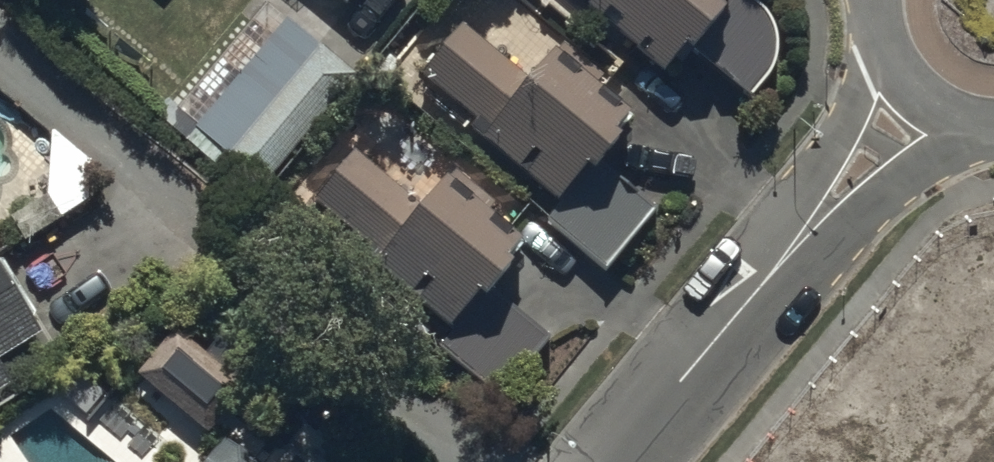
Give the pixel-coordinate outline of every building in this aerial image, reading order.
[(773,62),(775,42),(772,28),(766,8),(755,0),(583,0),(580,4),(662,67),(682,41),(746,94),(773,62)] [(351,71),(281,14),(188,128),(258,186),(351,71)] [(526,70),(456,19),(419,71),(477,113),(465,129),(557,197),(541,219),(606,266),(653,202),(591,157),(613,127),(609,124),(623,105),(543,47),(526,70)] [(90,156),(50,125),(47,194),(11,215),(22,239),(90,198),(90,156)] [(376,249),(368,261),(451,325),(437,344),(499,392),(545,331),(481,282),(505,250),(501,247),(515,229),(488,209),(494,202),(442,162),(416,197),(349,146),(309,198),(376,249)] [(41,328),(0,263),(0,354),(41,328)] [(15,383),(0,359),(0,392),(15,383)] [(965,406),(922,461),(993,461),(993,410),(985,421),(965,406)] [(275,439),(258,458),(227,431),(201,461),(302,461),(275,439)]
